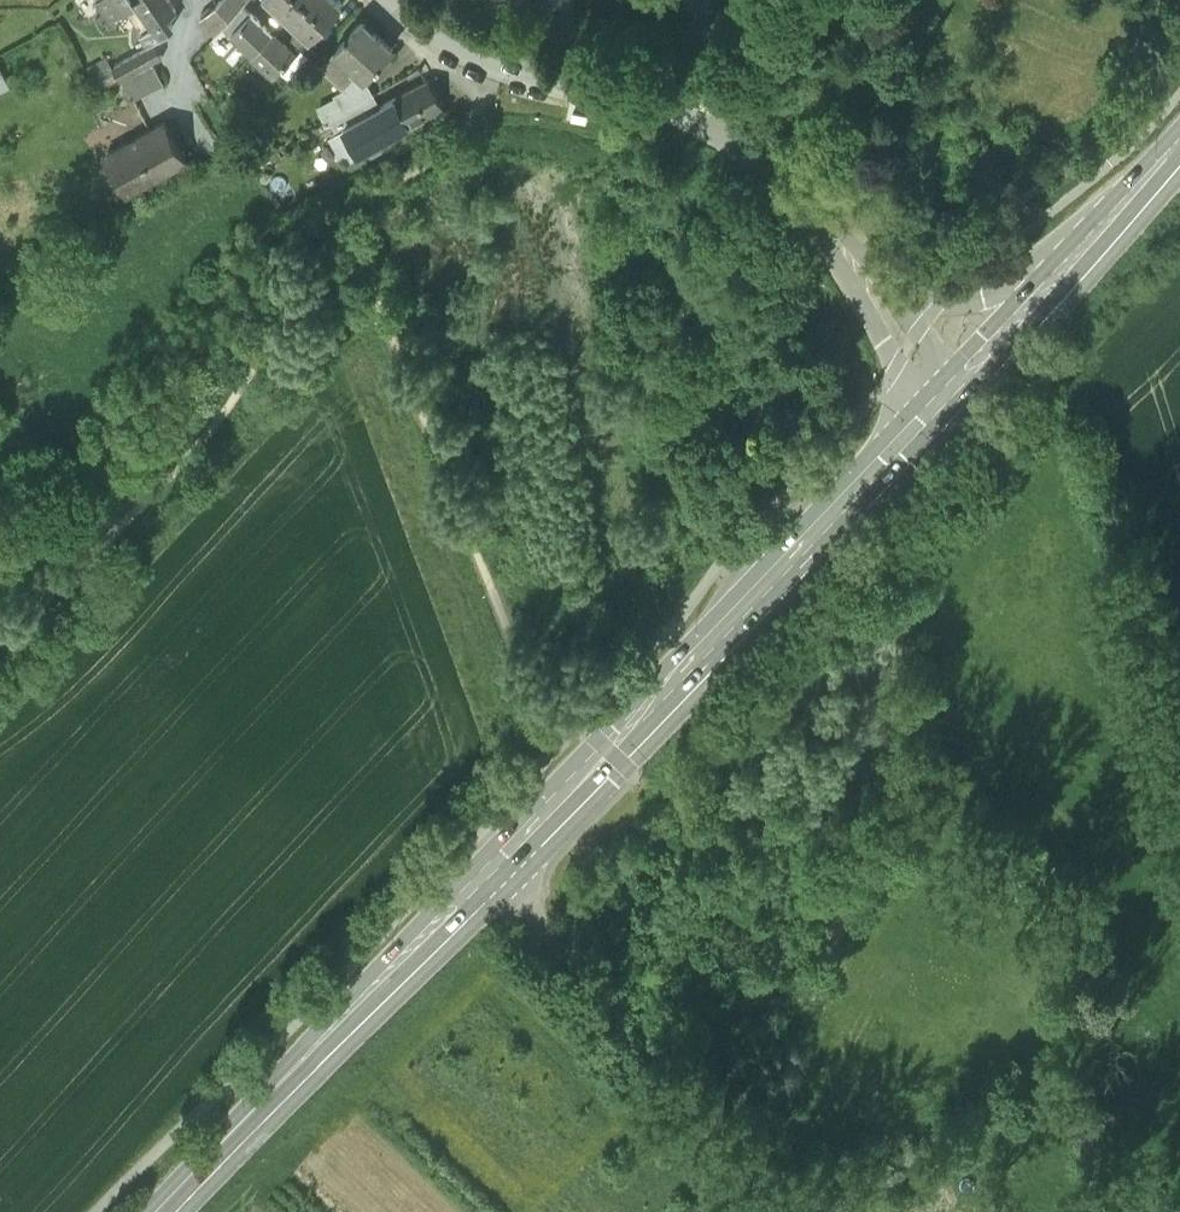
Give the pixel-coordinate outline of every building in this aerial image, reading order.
[(110,16),(132,0),(99,0),(110,16)] [(152,23),(141,30),(147,40),(175,23),(168,15),(178,8),(172,0),(137,0),(152,23)] [(230,16),(245,0),(219,0),(217,1),(230,16)] [(278,3),(274,0),(260,0),(257,4),(268,14),(278,3)] [(288,13),(300,0),(274,0),(278,3),(288,13)] [(311,34),(344,0),(300,0),(288,13),(301,25),(311,34)] [(253,9),(231,32),(273,72),(295,49),(253,9)] [(365,15),(335,47),(366,76),(396,44),(365,15)] [(311,34),(301,25),(291,35),(301,44),(311,34)] [(112,64),(120,79),(153,61),(163,55),(155,41),(112,64)] [(366,76),(335,47),(320,63),(343,85),(333,91),(335,94),(317,103),(326,118),(328,116),(375,91),(366,76)] [(120,79),(112,64),(108,56),(88,67),(100,89),(120,79)] [(164,82),(153,61),(120,79),(132,99),(164,82)] [(356,151),(358,153),(445,105),(429,76),(382,103),(342,125),(343,126),(356,151)] [(382,103),(375,91),(328,116),(335,128),(342,125),(382,103)] [(166,117),(95,155),(118,196),(188,158),(166,117)] [(356,151),(343,126),(329,133),(341,154),(340,158),(342,162),(348,163),(352,158),(351,155),(356,151)] [(818,468),(807,479),(812,484),(823,473),(818,468)]
